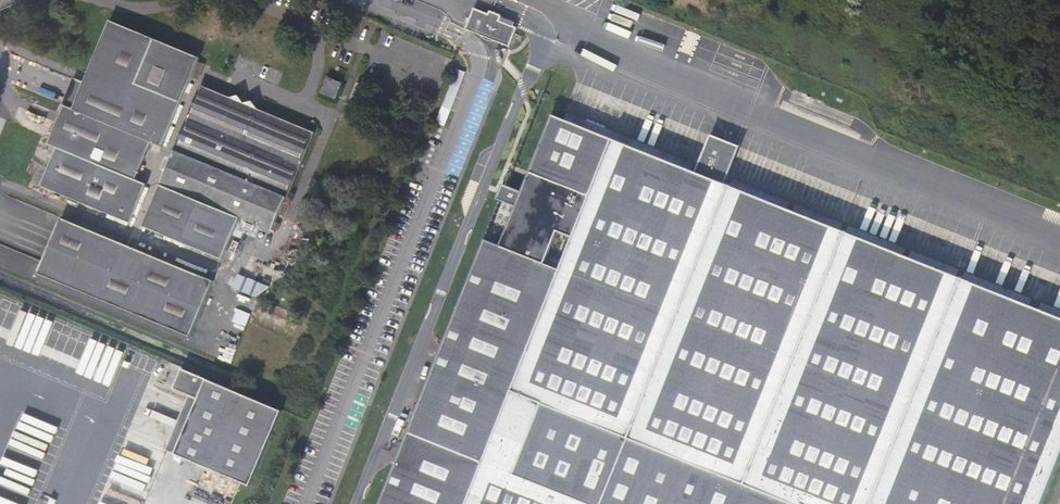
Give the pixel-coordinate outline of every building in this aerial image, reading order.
[(500,44),(514,50),(522,31),(504,24),(507,18),(495,14),(493,17),(479,11),(470,33),(486,39),(491,36),(497,39),(500,44)] [(157,39),(111,20),(89,75),(75,110),(65,107),(50,144),(59,148),(43,187),(65,196),(63,201),(79,207),(81,202),(132,223),(159,158),(147,153),(162,117),(174,122),(201,57),(157,39)] [(463,72),(452,98),(460,101),(471,75),(463,72)] [(343,83),(328,77),(322,93),(336,99),(343,83)] [(319,133),(258,108),(254,102),(245,103),(240,96),(232,97),(203,85),(145,227),(153,230),(228,261),(238,236),(262,246),(268,229),(278,234),(319,133)] [(384,503),(1047,503),(1059,472),(1059,321),(729,188),(724,186),(737,151),(714,142),(700,176),(557,118),(526,195),(507,187),(501,202),(520,210),(502,255),(487,249),(384,503)] [(737,151),(724,186),(729,188),(744,150),(715,138),(714,142),(737,151)] [(195,339),(219,283),(162,259),(94,230),(67,219),(44,275),(195,339)] [(243,293),(256,298),(264,279),(251,273),(243,293)] [(282,410),(187,369),(178,389),(195,395),(203,399),(179,454),(251,484),(282,410)] [(179,454),(203,399),(195,395),(171,450),(179,454)]
